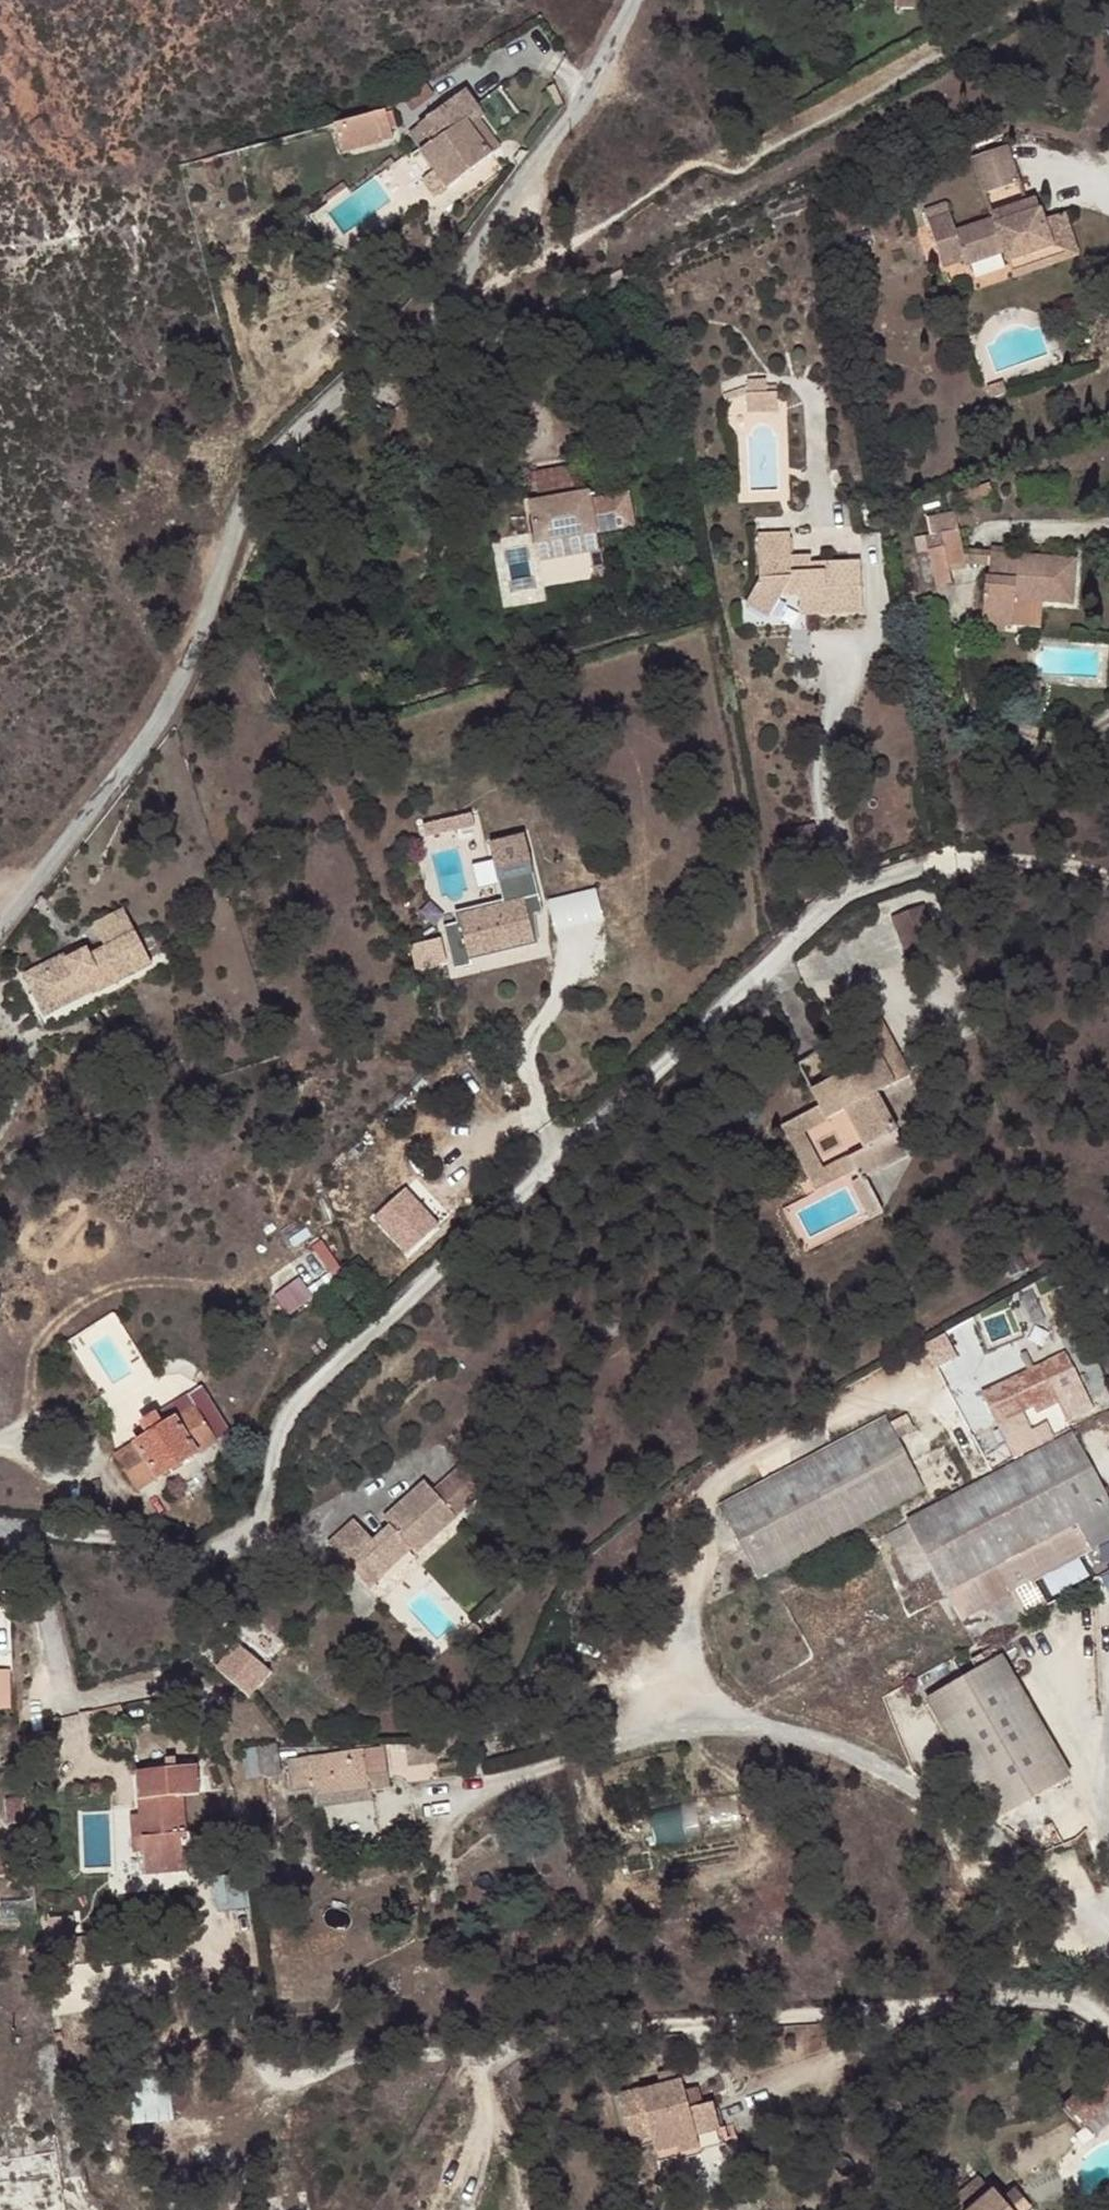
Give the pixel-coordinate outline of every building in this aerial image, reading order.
[(895,9),(915,9),(915,0),(895,0),(895,9)] [(403,101),(411,113),(435,97),(427,85),(403,101)] [(473,88),(420,118),(420,119),(430,138),(420,143),(418,145),(440,184),(501,149),(484,119),(491,115),(473,88)] [(409,125),(420,143),(430,138),(420,119),(409,125)] [(362,130),(322,139),(329,168),(383,155),(376,127),(362,130)] [(998,160),(966,175),(980,207),(1009,193),(998,160)] [(988,234),(958,246),(966,269),(971,279),(1001,267),(1004,276),(1047,259),(1040,232),(1030,209),(986,229),(988,234)] [(922,227),(926,238),(950,225),(945,215),(922,227)] [(1047,259),(1004,276),(1011,292),(1078,263),(1062,223),(1040,232),(1047,259)] [(950,225),(926,238),(944,279),(966,269),(958,246),(950,225)] [(777,393),(746,394),(747,414),(777,413),(777,393)] [(535,493),(536,501),(574,494),(572,486),(576,486),(573,464),(560,467),(560,469),(535,473),(534,471),(527,473),(531,494),(535,493)] [(1002,472),(987,478),(993,492),(1006,486),(1002,472)] [(993,492),(987,478),(968,486),(973,500),(993,492)] [(536,501),(527,502),(535,546),(598,535),(590,491),(574,494),(536,501)] [(948,570),(965,566),(959,532),(954,512),(925,520),(928,536),(924,537),(934,589),(951,585),(948,570)] [(598,535),(535,546),(538,563),(601,551),(598,535)] [(783,541),(749,545),(750,586),(739,611),(763,625),(778,602),(795,601),(797,623),(857,619),(853,566),(801,570),(802,578),(786,579),(783,541)] [(448,548),(434,546),(432,561),(446,563),(448,548)] [(985,580),(983,624),(1012,627),(1012,626),(1014,600),(1042,601),(1074,603),(1077,559),(995,553),(992,580),(985,580)] [(1014,600),(1012,626),(1041,627),(1042,601),(1014,600)] [(1019,676),(1017,688),(1036,693),(1040,679),(1019,676)] [(1036,693),(1017,688),(1013,702),(1032,706),(1036,693)] [(454,817),(422,825),(425,838),(457,830),(454,817)] [(597,885),(550,897),(558,929),(605,917),(597,885)] [(459,967),(476,961),(475,956),(514,946),(542,937),(530,894),(464,912),(466,920),(447,924),(459,967)] [(78,941),(60,950),(102,984),(148,962),(118,905),(87,920),(101,946),(85,954),(78,941)] [(924,906),(890,918),(907,964),(941,951),(924,906)] [(475,956),(476,961),(480,973),(517,964),(514,946),(475,956)] [(102,984),(60,950),(17,971),(24,988),(36,981),(47,999),(86,980),(91,990),(102,984)] [(856,1032),(870,1055),(873,1060),(887,1052),(870,1023),(856,1032)] [(873,1060),(870,1055),(808,1095),(817,1111),(825,1123),(838,1116),(860,1149),(847,1158),(855,1175),(858,1180),(853,1183),(874,1218),(888,1211),(865,1175),(904,1150),(870,1096),(901,1074),(887,1052),(873,1060)] [(825,1123),(817,1111),(780,1137),(817,1197),(855,1175),(847,1158),(827,1171),(805,1137),(825,1123)] [(408,1197),(382,1220),(410,1251),(436,1229),(408,1197)] [(1058,1399),(1041,1368),(980,1397),(995,1427),(1058,1399)] [(202,1386),(131,1426),(137,1438),(108,1457),(130,1493),(233,1432),(202,1386)] [(916,1432),(907,1415),(893,1424),(902,1440),(916,1432)] [(755,1579),(907,1502),(919,1495),(925,1493),(886,1421),(719,1508),(755,1579)] [(1073,1435),(903,1525),(906,1528),(877,1543),(900,1588),(929,1573),(958,1624),(1108,1546),(1108,1501),(1073,1435)] [(449,1508),(471,1495),(456,1471),(434,1484),(449,1508)] [(354,1521),(328,1544),(358,1577),(371,1565),(381,1575),(410,1549),(416,1553),(456,1517),(425,1483),(390,1513),(397,1520),(390,1527),(373,1542),(354,1521)] [(919,1495),(907,1502),(912,1517),(927,1508),(919,1495)] [(390,1513),(384,1519),(390,1527),(397,1520),(390,1513)] [(371,1565),(358,1577),(368,1587),(381,1575),(371,1565)] [(380,1629),(372,1621),(365,1628),(372,1635),(380,1629)] [(216,1662),(235,1681),(255,1662),(237,1644),(216,1662)] [(1063,1784),(995,1664),(927,1701),(992,1824),(1063,1784)] [(12,1668),(0,1668),(0,1707),(12,1707),(12,1668)] [(252,1764),(270,1756),(268,1746),(233,1753),(237,1784),(254,1779),(252,1764)] [(432,1759),(433,1746),(416,1747),(419,1761),(432,1759)] [(416,1747),(397,1747),(398,1762),(419,1761),(416,1747)] [(306,1797),(307,1802),(326,1801),(347,1798),(363,1795),(362,1786),(378,1784),(375,1755),(281,1768),(285,1799),(306,1797)] [(274,1783),(270,1756),(252,1764),(254,1779),(256,1786),(274,1783)] [(187,1769),(127,1776),(133,1819),(124,1820),(127,1860),(137,1859),(139,1881),(186,1875),(178,1799),(191,1797),(187,1769)] [(363,1795),(347,1798),(347,1805),(364,1805),(363,1795)] [(2,1798),(4,1825),(19,1823),(18,1807),(17,1805),(17,1797),(2,1798)] [(326,1801),(307,1802),(310,1813),(328,1810),(326,1801)] [(637,2090),(618,2094),(631,2144),(651,2139),(653,2146),(655,2155),(677,2148),(679,2155),(700,2149),(697,2139),(720,2133),(712,2103),(689,2109),(680,2080),(675,2081),(673,2071),(656,2075),(658,2086),(638,2091),(637,2090)] [(1062,2109),(1079,2130),(1108,2105),(1108,2084),(1102,2075),(1062,2109)] [(132,2120),(170,2120),(170,2079),(132,2079),(132,2120)] [(720,2133),(697,2139),(700,2149),(723,2143),(720,2133)] [(651,2139),(631,2144),(633,2152),(653,2146),(651,2139)] [(677,2148),(655,2155),(658,2163),(674,2158),(683,2161),(701,2156),(700,2149),(679,2155),(677,2148)] [(977,2209),(965,2194),(946,2209),(977,2209)]
